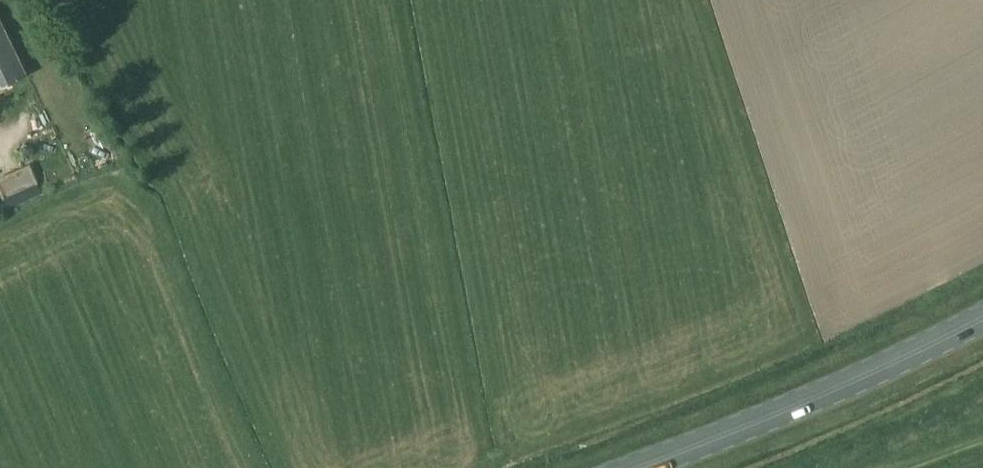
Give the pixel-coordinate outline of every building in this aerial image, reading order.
[(0,18),(0,88),(27,75),(0,18)]
